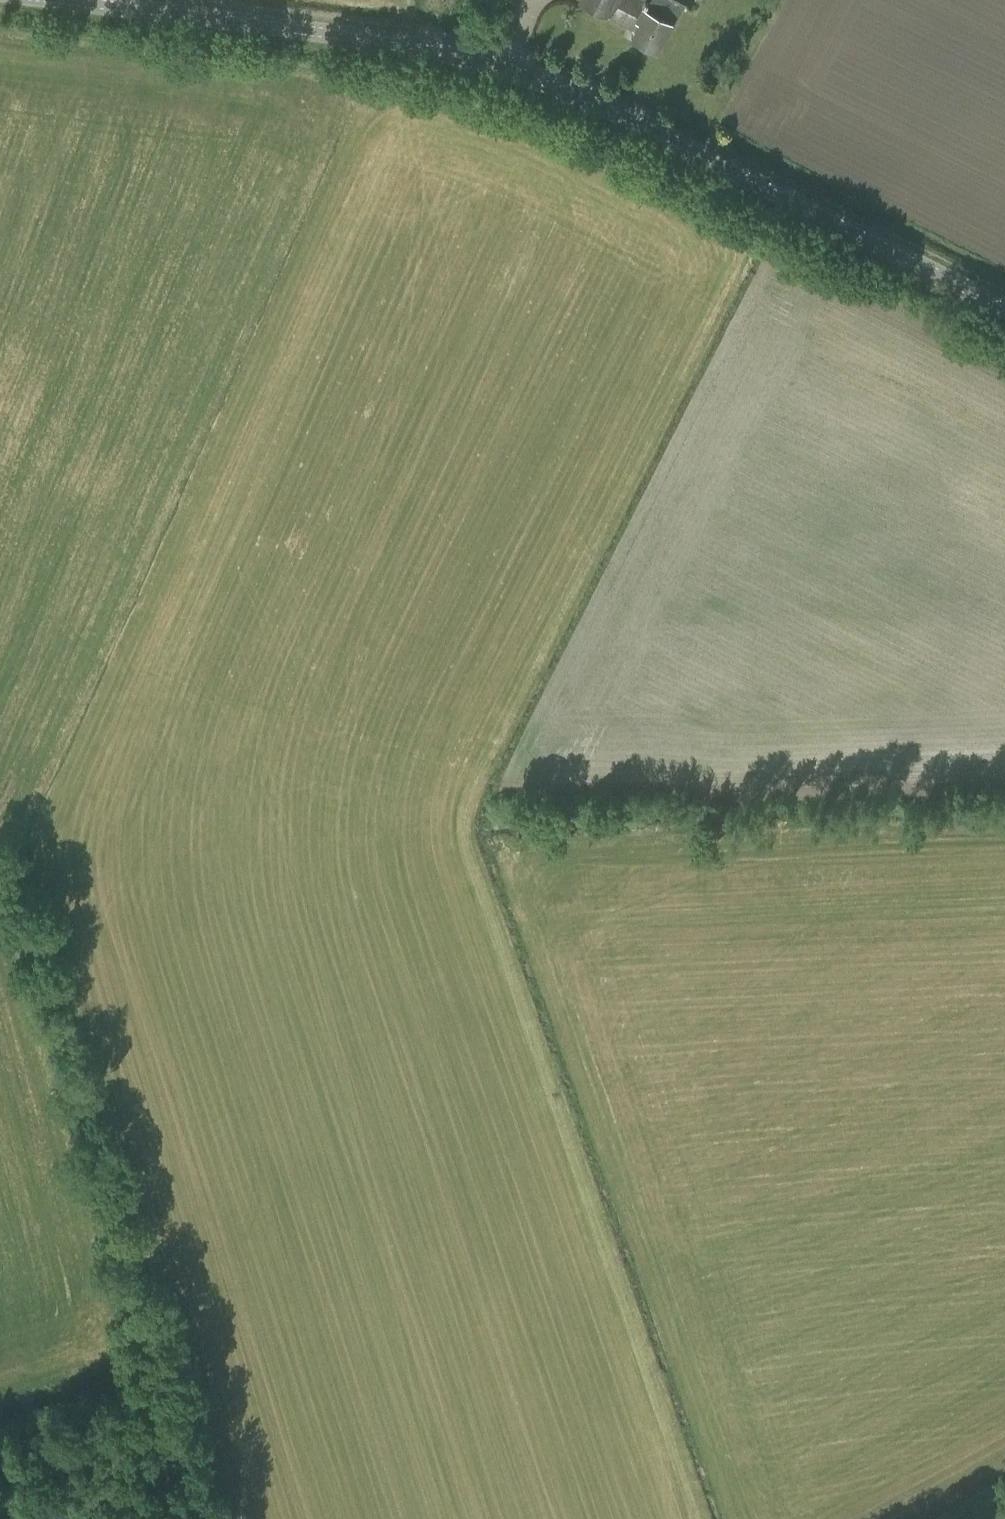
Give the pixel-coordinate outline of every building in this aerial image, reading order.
[(644,0),(581,0),(580,2),(605,14),(606,12),(636,27),(631,36),(656,48),(669,21),(672,22),(681,3),(675,0),(645,0),(644,0)]
